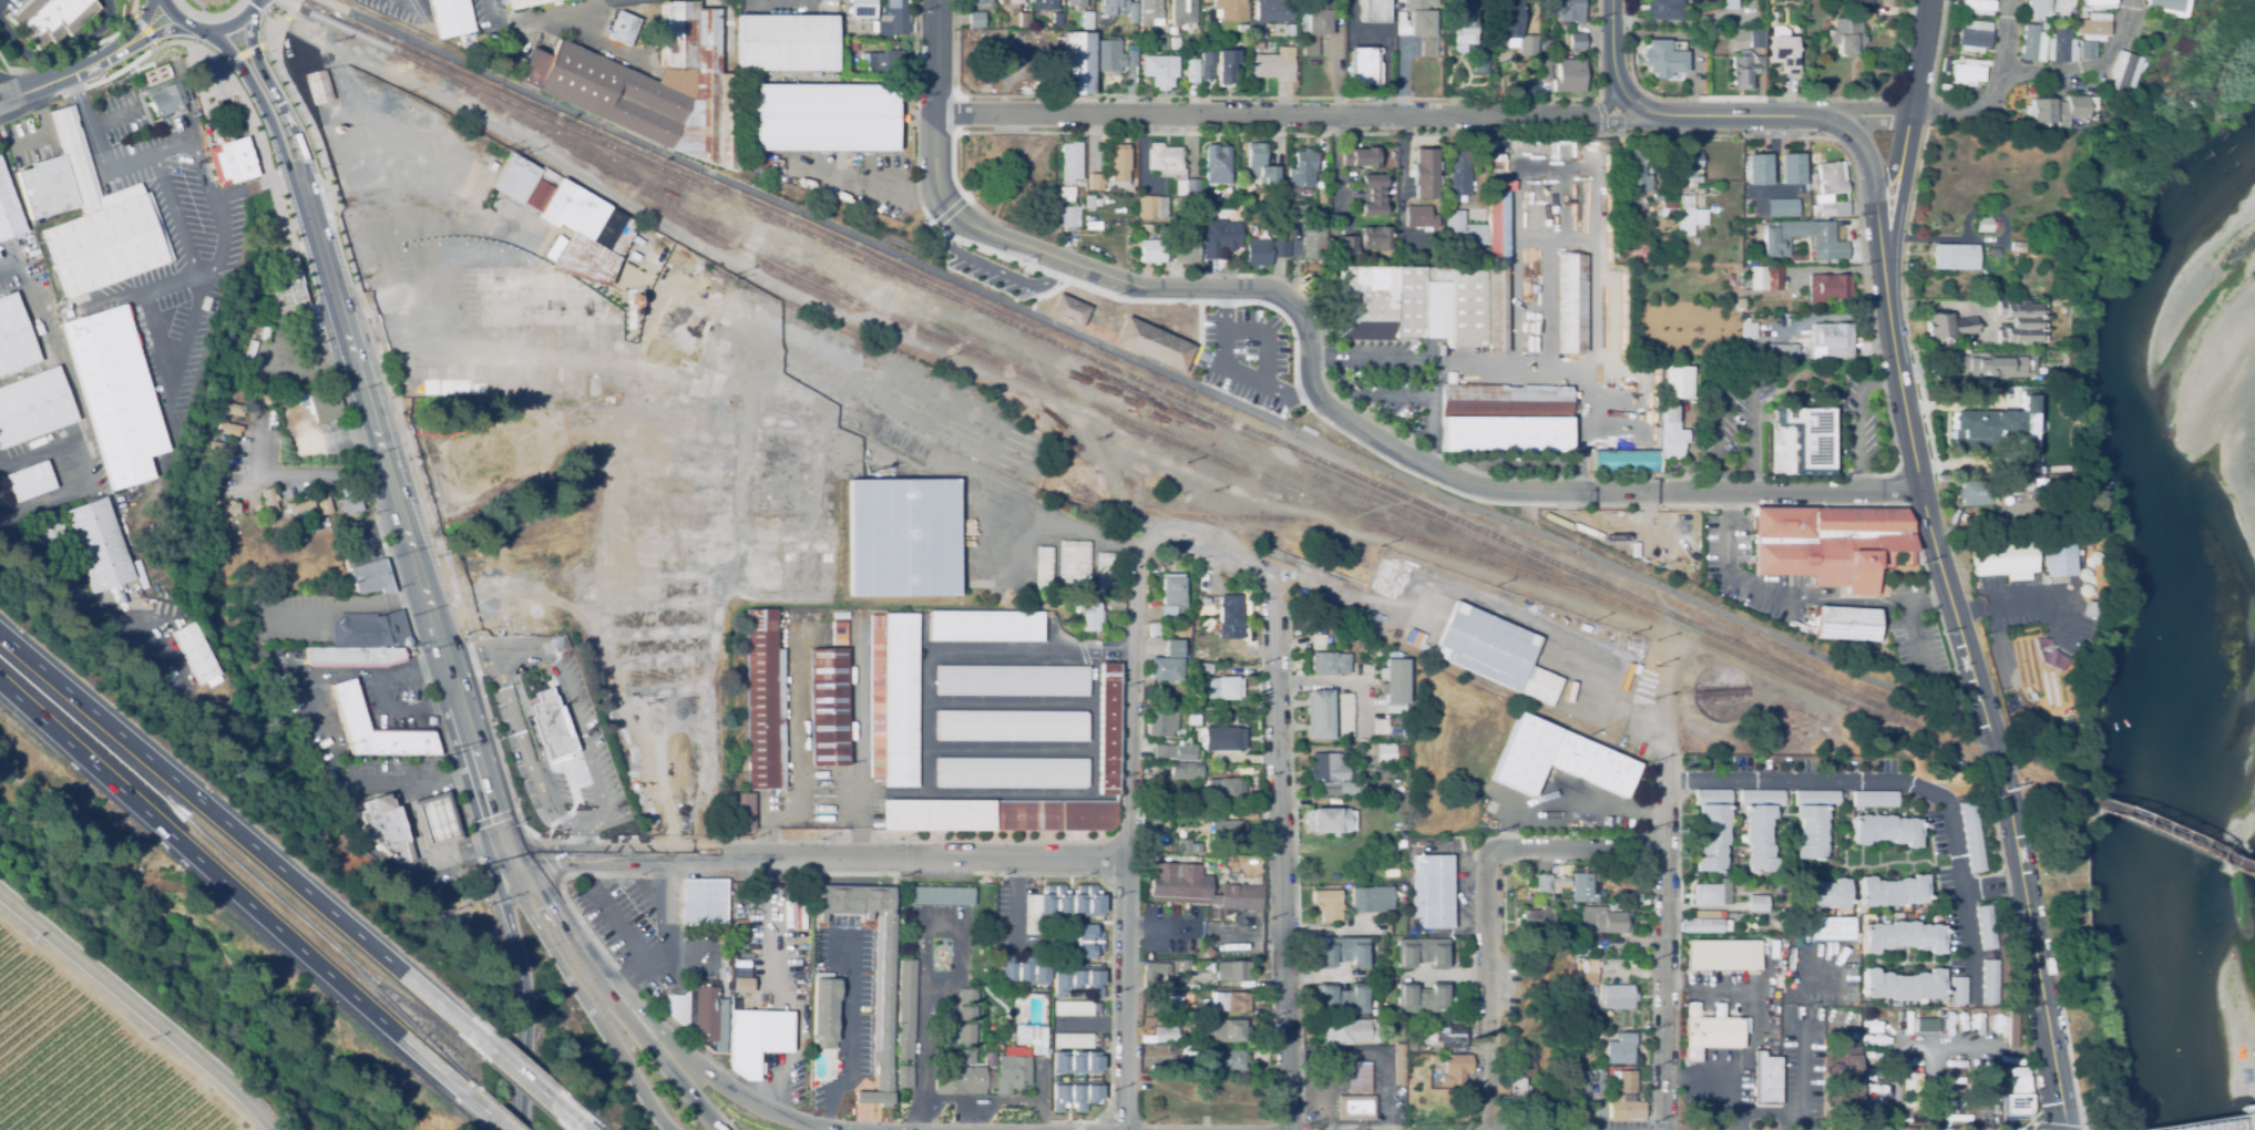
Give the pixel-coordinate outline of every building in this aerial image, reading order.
[(7,21),(35,54),(50,42),(54,45),(66,35),(70,40),(100,10),(90,0),(30,0),(7,21)] [(437,38),(428,0),(466,0),(473,30),(437,38)] [(510,12),(507,0),(562,0),(510,12)] [(847,19),(847,0),(872,0),(872,19),(847,19)] [(881,14),(881,0),(905,0),(905,14),(909,14),(909,33),(893,33),(893,35),(877,35),(875,21),(879,21),(879,14),(881,14)] [(1031,6),(1031,0),(1056,0),(1056,10),(1032,10),(1032,6),(1031,6)] [(1101,16),(1101,0),(1128,0),(1128,2),(1137,2),(1137,23),(1127,23),(1127,10),(1121,16),(1101,16)] [(1139,27),(1139,0),(1160,0),(1160,10),(1161,10),(1161,19),(1151,19),(1151,27),(1139,27)] [(1171,24),(1171,0),(1193,0),(1193,22),(1179,22),(1179,24),(1171,24)] [(1212,8),(1212,0),(1243,0),(1243,2),(1247,2),(1247,21),(1220,21),(1220,8),(1212,8)] [(1255,21),(1255,0),(1272,0),(1290,0),(1290,21),(1255,21)] [(1303,6),(1303,0),(1332,0),(1332,13),(1330,13),(1329,35),(1318,35),(1316,56),(1302,55),(1303,33),(1305,34),(1305,6),(1303,6)] [(1359,8),(1359,0),(1390,0),(1390,23),(1364,23),(1364,22),(1359,21),(1359,17),(1361,17),(1361,8),(1359,8)] [(1406,10),(1406,0),(1426,0),(1426,11),(1433,11),(1433,34),(1436,34),(1436,56),(1421,56),(1421,37),(1408,37),(1410,10),(1406,10)] [(1457,2),(1457,0),(1473,0),(1473,1),(1474,1),(1473,44),(1472,44),(1470,53),(1463,53),(1463,52),(1453,52),(1453,43),(1452,43),(1453,19),(1457,19),(1457,18),(1455,18),(1455,1),(1457,2)] [(1519,0),(1519,39),(1517,39),(1517,48),(1506,48),(1505,38),(1499,38),(1499,35),(1496,35),(1495,0),(1519,0)] [(1550,12),(1550,0),(1583,0),(1583,23),(1575,23),(1575,21),(1560,21),(1560,13),(1550,12)] [(1650,2),(1650,0),(1682,0),(1682,20),(1650,19),(1650,13),(1646,13),(1646,2),(1650,2)] [(1722,11),(1722,0),(1737,0),(1738,11),(1722,11)] [(1856,1),(1863,0),(1870,0),(1872,19),(1861,20),(1859,10),(1856,10),(1856,1)] [(1961,7),(1962,0),(1991,0),(1991,1),(1991,10),(1989,10),(1989,16),(1966,13),(1966,8),(1961,7)] [(2023,18),(2026,0),(2047,0),(2046,17),(2039,16),(2039,20),(2023,18)] [(2048,11),(2049,0),(2071,0),(2070,12),(2064,11),(2063,21),(2054,20),(2056,12),(2048,11)] [(2081,6),(2081,0),(2112,0),(2112,3),(2111,3),(2111,8),(2087,10),(2085,6),(2081,6)] [(2142,6),(2143,0),(2183,0),(2181,12),(2177,16),(2155,11),(2155,8),(2142,6)] [(607,39),(619,11),(639,20),(628,47),(607,39)] [(968,12),(984,12),(983,30),(968,29),(968,12)] [(1018,28),(1018,12),(1028,13),(1027,28),(1018,28)] [(1093,12),(1093,30),(1083,30),(1083,12),(1093,12)] [(1052,29),(1052,13),(1062,13),(1062,29),(1052,29)] [(2084,13),(2107,14),(2105,35),(2101,35),(2100,41),(2079,40),(2079,34),(2073,34),(2074,20),(2084,20),(2084,13)] [(738,19),(836,18),(837,71),(738,72),(738,19)] [(1859,18),(1861,34),(1862,34),(1862,37),(1864,37),(1864,43),(1862,43),(1862,45),(1859,45),(1859,52),(1854,52),(1854,54),(1837,54),(1836,44),(1828,45),(1827,30),(1833,29),(1832,19),(1859,18)] [(1960,19),(1989,23),(1988,32),(1989,32),(1987,49),(1980,48),(1979,53),(1958,51),(1958,45),(1955,44),(1957,28),(1959,28),(1960,19)] [(2044,32),(2041,62),(2018,60),(2021,23),(2037,25),(2036,32),(2044,32)] [(1798,37),(1798,73),(1780,73),(1780,62),(1767,62),(1767,37),(1771,37),(1771,25),(1786,25),(1786,37),(1794,37),(1798,37)] [(2074,47),(2073,62),(2043,60),(2046,38),(2050,39),(2050,27),(2067,28),(2066,39),(2072,40),(2071,47),(2074,47)] [(1254,31),(1264,30),(1264,39),(1254,39),(1254,31)] [(1731,30),(1749,30),(1764,30),(1764,48),(1749,48),(1749,42),(1739,42),(1731,40),(1731,30)] [(1090,41),(1089,56),(1089,95),(1059,94),(1060,32),(1090,32),(1090,41)] [(464,51),(461,37),(475,33),(479,48),(464,51)] [(1585,33),(1585,50),(1569,50),(1569,33),(1585,33)] [(519,85),(542,34),(690,101),(668,152),(519,85)] [(1535,35),(1517,34),(1516,55),(1534,55),(1535,35)] [(1154,50),(1154,35),(1167,35),(1167,50),(1154,50)] [(1170,50),(1170,38),(1179,38),(1179,50),(1170,50)] [(1118,39),(1118,53),(1123,53),(1123,66),(1118,66),(1118,70),(1093,70),(1093,40),(1118,39)] [(1549,40),(1548,53),(1540,53),(1541,40),(1549,40)] [(1685,52),(1685,73),(1669,73),(1669,79),(1653,79),(1653,73),(1647,73),(1647,65),(1641,65),(1642,50),(1647,50),(1648,40),(1671,40),(1671,41),(1685,41),(1684,52),(1685,52)] [(842,41),(857,41),(857,51),(842,51),(842,41)] [(1262,50),(1251,50),(1251,41),(1262,41),(1262,50)] [(2075,59),(2077,41),(2091,42),(2090,60),(2075,59)] [(1472,73),(1473,43),(1488,44),(1488,61),(1486,61),(1485,73),(1472,73)] [(1134,44),(1135,65),(1124,66),(1124,50),(1125,50),(1125,44),(1134,44)] [(1349,85),(1350,47),(1374,47),(1374,49),(1380,49),(1380,53),(1377,53),(1377,62),(1380,62),(1380,84),(1374,84),(1374,85),(1349,85)] [(2135,56),(2138,53),(2145,55),(2144,60),(2145,60),(2144,62),(2126,89),(2122,86),(2119,94),(2105,89),(2109,80),(2104,78),(2115,49),(2135,56)] [(883,51),(903,50),(903,58),(906,58),(906,66),(903,66),(903,73),(882,73),(882,72),(867,72),(867,66),(863,66),(863,61),(867,61),(867,53),(883,53),(883,51)] [(1213,51),(1213,65),(1211,65),(1211,80),(1201,80),(1200,65),(1200,52),(1213,51)] [(1733,90),(1732,56),(1740,56),(1740,51),(1750,51),(1754,56),(1764,56),(1764,73),(1752,73),(1752,90),(1733,90)] [(1218,83),(1217,62),(1221,62),(1221,53),(1231,53),(1231,55),(1237,55),(1237,64),(1231,64),(1232,83),(1231,83),(1231,86),(1219,88),(1218,83)] [(1253,54),(1292,54),(1292,82),(1275,82),(1275,78),(1253,78),(1253,54)] [(1176,55),(1176,76),(1170,76),(1170,86),(1166,86),(1166,90),(1155,90),(1155,86),(1150,86),(1150,74),(1140,74),(1140,55),(1150,55),(1176,55)] [(1550,64),(1550,81),(1540,82),(1539,58),(1549,56),(1549,60),(1551,60),(1551,64),(1550,64)] [(1962,80),(1951,79),(1952,63),(1960,64),(1960,59),(1976,60),(1975,66),(1982,68),(1981,82),(1974,81),(1972,86),(1962,85),(1962,80)] [(1556,60),(1583,60),(1583,92),(1552,92),(1552,80),(1557,80),(1556,60)] [(1198,63),(1198,79),(1186,79),(1185,64),(1198,63)] [(144,72),(149,85),(172,77),(167,64),(144,72)] [(325,69),(334,100),(312,105),(304,75),(325,69)] [(175,112),(155,120),(144,90),(158,84),(162,86),(184,79),(192,100),(174,107),(175,112)] [(1538,80),(1537,96),(1524,96),(1524,80),(1538,80)] [(898,152),(746,153),(746,86),(896,86),(898,152)] [(2062,96),(2083,96),(2083,119),(2062,119),(2062,124),(2027,124),(2027,115),(2022,115),(2022,106),(2027,106),(2027,99),(2049,99),(2049,102),(2062,102),(2062,96)] [(61,153),(49,111),(71,104),(99,196),(139,182),(142,193),(147,191),(173,259),(64,298),(39,229),(80,214),(76,204),(29,218),(14,172),(30,166),(29,163),(61,153)] [(205,147),(217,186),(256,174),(245,135),(205,147)] [(1082,142),(1082,179),(1073,179),(1073,184),(1060,184),(1062,144),(1069,144),(1069,142),(1082,142)] [(1164,147),(1181,147),(1182,168),(1185,168),(1185,175),(1162,175),(1162,170),(1147,170),(1147,148),(1149,148),(1149,143),(1161,143),(1161,145),(1164,145),(1164,147)] [(1281,166),(1281,185),(1258,184),(1258,177),(1247,177),(1247,143),(1264,143),(1264,166),(1281,166)] [(1111,170),(1111,148),(1111,145),(1128,145),(1128,148),(1129,150),(1129,171),(1127,171),(1127,186),(1118,186),(1118,182),(1110,182),(1110,170),(1111,170)] [(1205,184),(1205,145),(1218,145),(1218,152),(1230,152),(1230,184),(1205,184)] [(1350,148),(1367,148),(1367,147),(1377,147),(1377,171),(1366,171),(1366,166),(1341,166),(1341,151),(1350,151),(1350,148)] [(1287,185),(1288,168),(1293,168),(1294,151),(1302,152),(1302,148),(1309,148),(1309,152),(1315,152),(1314,172),(1313,172),(1313,186),(1308,186),(1308,192),(1290,192),(1290,185),(1287,185)] [(1435,150),(1435,198),(1413,198),(1413,186),(1411,186),(1411,164),(1413,164),(1413,150),(1435,150)] [(1449,196),(1449,151),(1469,151),(1469,173),(1470,173),(1470,196),(1449,196)] [(1629,193),(1629,173),(1624,173),(1624,155),(1630,155),(1630,151),(1638,151),(1638,154),(1643,154),(1643,175),(1651,175),(1651,182),(1652,182),(1652,186),(1651,186),(1651,192),(1629,193)] [(1701,154),(1701,173),(1700,173),(1700,182),(1685,183),(1685,151),(1700,151),(1700,154),(1701,154)] [(609,333),(539,335),(539,332),(522,332),(522,326),(492,327),(492,292),(473,292),(473,286),(475,286),(475,268),(536,267),(554,228),(537,217),(540,214),(522,203),(520,206),(490,187),(511,153),(540,171),(542,166),(634,223),(635,219),(675,244),(660,268),(644,258),(652,246),(633,234),(619,257),(616,266),(617,325),(608,325),(609,333)] [(1782,185),(1781,154),(1804,153),(1804,184),(1782,185)] [(1771,154),(1771,185),(1747,186),(1747,154),(1771,154)] [(27,234),(0,243),(0,160),(27,234)] [(1844,161),(1846,182),(1847,182),(1848,193),(1832,194),(1833,203),(1847,201),(1849,215),(1834,217),(1834,215),(1820,217),(1820,214),(1813,215),(1812,205),(1816,205),(1815,196),(1821,195),(1820,185),(1823,184),(1823,181),(1818,181),(1817,164),(1844,161)] [(1104,175),(1103,191),(1088,191),(1089,174),(1104,175)] [(1383,216),(1360,216),(1360,204),(1366,204),(1366,187),(1361,187),(1361,175),(1384,175),(1383,216)] [(1186,201),(1185,179),(1197,179),(1197,201),(1186,201)] [(1185,181),(1185,195),(1176,195),(1175,181),(1185,181)] [(1503,181),(1515,181),(1515,191),(1503,191),(1503,181)] [(1059,187),(1074,187),(1074,197),(1073,197),(1073,202),(1062,202),(1062,197),(1059,197),(1059,187)] [(1316,204),(1316,189),(1325,189),(1325,204),(1316,204)] [(1488,353),(1488,192),(1508,192),(1508,265),(1507,265),(1507,353),(1488,353)] [(1660,217),(1661,202),(1653,202),(1653,192),(1662,193),(1662,201),(1677,201),(1675,218),(1660,217)] [(1138,219),(1138,196),(1155,196),(1155,197),(1166,197),(1166,218),(1157,218),(1157,219),(1138,219)] [(1679,237),(1678,207),(1679,207),(1679,196),(1693,196),(1693,209),(1706,209),(1706,225),(1693,225),(1693,237),(1679,237)] [(1172,199),(1183,201),(1183,208),(1172,208),(1172,199)] [(1798,217),(1767,217),(1767,199),(1798,199),(1798,217)] [(1308,206),(1306,223),(1290,222),(1290,205),(1308,206)] [(358,277),(347,244),(347,245),(336,210),(351,206),(371,273),(358,277)] [(1080,207),(1079,227),(1059,226),(1060,206),(1080,207)] [(1405,206),(1431,206),(1431,215),(1437,215),(1437,227),(1405,227),(1405,206)] [(1465,225),(1486,225),(1486,249),(1447,250),(1446,210),(1464,210),(1465,225)] [(1632,217),(1648,218),(1647,235),(1631,234),(1632,217)] [(1990,233),(1974,232),(1975,217),(1990,218),(1990,233)] [(1773,222),(1813,222),(1834,222),(1834,242),(1848,242),(1848,260),(1833,260),(1833,259),(1812,259),(1812,235),(1805,235),(1805,237),(1788,237),(1788,258),(1773,258),(1773,257),(1763,257),(1762,227),(1773,227),(1773,222)] [(1202,225),(1240,224),(1240,248),(1220,248),(1220,259),(1202,259),(1202,225)] [(1325,225),(1324,259),(1302,258),(1304,224),(1325,225)] [(1390,227),(1390,249),(1361,249),(1361,232),(1363,232),(1363,228),(1370,228),(1370,232),(1377,232),(1377,227),(1390,227)] [(1339,256),(1339,236),(1355,236),(1355,256),(1339,256)] [(1140,240),(1165,239),(1166,263),(1159,263),(1159,265),(1152,265),(1152,263),(1140,263),(1140,240)] [(1173,239),(1198,239),(1198,263),(1191,263),(1191,265),(1186,265),(1186,263),(1173,263),(1173,239)] [(1271,266),(1246,266),(1246,239),(1270,239),(1271,266)] [(1272,257),(1272,242),(1289,240),(1289,257),(1272,257)] [(2008,242),(2021,243),(2020,253),(2007,253),(2008,242)] [(1648,263),(1615,263),(1615,245),(1637,245),(1637,243),(1643,243),(1643,245),(1648,245),(1648,263)] [(680,254),(673,250),(676,244),(684,247),(680,254)] [(1412,244),(1425,244),(1425,256),(1413,257),(1412,244)] [(1933,245),(1976,245),(1975,270),(1933,269),(1933,245)] [(285,259),(297,255),(306,284),(305,285),(311,308),(279,318),(274,298),(276,290),(268,287),(273,274),(280,276),(280,274),(286,273),(284,265),(285,259)] [(1587,267),(1586,352),(1582,352),(1582,353),(1557,353),(1557,255),(1586,255),(1587,255),(1587,267)] [(1486,267),(1485,347),(1448,347),(1448,356),(1439,356),(1439,345),(1446,345),(1447,338),(1423,338),(1423,339),(1396,339),(1396,340),(1390,340),(1388,340),(1381,340),(1380,340),(1371,340),(1363,340),(1362,340),(1353,340),(1352,340),(1350,340),(1347,340),(1337,340),(1337,292),(1339,292),(1340,266),(1486,267)] [(1782,270),(1782,290),(1751,290),(1750,267),(1782,266),(1782,270)] [(1808,302),(1808,275),(1828,275),(1828,276),(1835,276),(1835,275),(1846,275),(1846,276),(1852,276),(1852,298),(1847,298),(1847,299),(1835,299),(1835,298),(1825,298),(1825,302),(1808,302)] [(379,289),(398,284),(404,304),(397,306),(398,310),(378,316),(371,291),(379,289)] [(1538,285),(1539,294),(1530,294),(1530,285),(1538,285)] [(40,363),(0,377),(0,300),(16,295),(40,363)] [(1090,307),(1083,327),(1052,315),(1059,295),(1090,307)] [(644,355),(667,297),(717,318),(709,336),(706,345),(704,351),(700,358),(698,362),(695,371),(694,376),(644,355)] [(1735,311),(1736,298),(1744,298),(1744,311),(1735,311)] [(2022,346),(1995,346),(1995,330),(2000,330),(2000,329),(2007,329),(2007,318),(2000,318),(2001,316),(1995,316),(1995,300),(2022,300),(2022,305),(2038,305),(2038,342),(2022,342),(2022,346)] [(59,322),(123,304),(166,450),(145,455),(152,476),(110,490),(59,322)] [(1949,320),(1972,317),(1975,332),(1951,336),(1951,339),(1939,341),(1939,340),(1927,341),(1926,333),(1925,333),(1924,321),(1925,321),(1924,315),(1943,312),(1943,314),(1948,314),(1949,320)] [(1196,348),(1127,317),(1115,343),(1183,374),(1196,348)] [(1756,338),(1742,337),(1742,322),(1756,323),(1756,338)] [(1853,323),(1853,358),(1824,358),(1824,347),(1812,348),(1812,323),(1853,323)] [(259,339),(263,327),(269,328),(266,340),(259,339)] [(258,342),(253,360),(245,357),(250,340),(258,342)] [(1764,343),(1798,345),(1797,360),(1741,360),(1741,345),(1764,345),(1764,343)] [(2030,356),(2030,377),(1989,377),(1988,378),(1987,379),(1986,379),(1985,379),(1984,379),(1982,379),(1981,378),(1981,377),(1980,377),(1957,377),(1957,355),(2030,356)] [(1662,399),(1663,366),(1691,367),(1690,399),(1662,399)] [(76,422),(0,450),(0,389),(58,368),(76,422)] [(423,368),(586,368),(586,397),(423,398),(423,368)] [(1570,452),(1442,452),(1442,390),(1443,390),(1443,386),(1571,386),(1571,418),(1570,418),(1570,452)] [(342,415),(334,390),(308,398),(315,423),(342,415)] [(2028,442),(2030,442),(2030,460),(2025,473),(2016,473),(2016,455),(2016,439),(1987,439),(1981,445),(1957,445),(1952,441),(1951,436),(1951,429),(1950,429),(1950,421),(1948,419),(1948,415),(1950,413),(1950,410),(2016,411),(2016,394),(2028,394),(2028,442)] [(227,403),(248,407),(246,418),(226,414),(227,403)] [(1663,422),(1663,405),(1677,405),(1677,423),(1663,422)] [(755,475),(760,407),(811,411),(806,480),(755,475)] [(1837,409),(1837,475),(1771,476),(1771,423),(1780,423),(1780,409),(1837,409)] [(219,422),(240,425),(238,436),(217,433),(219,422)] [(1660,423),(1679,423),(1679,430),(1688,430),(1688,443),(1683,443),(1683,460),(1661,460),(1660,423)] [(468,472),(460,443),(476,439),(479,445),(525,432),(531,453),(468,472)] [(212,442),(232,445),(230,456),(209,452),(212,442)] [(1593,451),(1660,452),(1660,473),(1593,473),(1593,451)] [(45,461),(55,489),(10,505),(0,477),(45,461)] [(209,483),(213,465),(223,468),(219,485),(209,483)] [(750,515),(750,479),(803,480),(802,516),(750,515)] [(2031,494),(2017,495),(2010,495),(2009,484),(2017,483),(2017,480),(2031,479),(2031,494)] [(1993,504),(1962,506),(1962,499),(1958,499),(1957,490),(1961,489),(1961,482),(1992,480),(1993,504)] [(848,482),(849,600),(960,598),(959,481),(848,482)] [(271,487),(274,496),(276,495),(277,501),(276,501),(279,512),(268,515),(266,508),(264,508),(263,505),(266,504),(262,491),(271,487)] [(356,487),(362,511),(346,516),(345,511),(344,511),(342,508),(339,510),(339,506),(341,505),(340,501),(348,499),(345,490),(356,487)] [(322,515),(317,497),(328,495),(334,513),(322,515)] [(216,497),(215,514),(204,514),(205,496),(216,497)] [(315,507),(290,515),(287,504),(311,496),(315,507)] [(105,499),(135,582),(93,597),(63,514),(105,499)] [(239,514),(223,514),(223,503),(239,503),(239,514)] [(1753,507),(1814,507),(1814,508),(1906,508),(1914,534),(1915,534),(1914,564),(1903,564),(1903,553),(1893,553),(1893,568),(1876,567),(1876,596),(1846,596),(1846,587),(1813,587),(1813,576),(1753,576),(1753,507)] [(2046,577),(2043,541),(2073,538),(2075,576),(2046,577)] [(2033,540),(2036,573),(2029,573),(2029,581),(2006,582),(2006,575),(1974,577),(1971,544),(2033,540)] [(1090,542),(1090,595),(1062,594),(1062,542),(1090,542)] [(836,590),(749,590),(749,554),(781,554),(781,543),(836,543),(836,590)] [(1037,594),(1038,547),(1053,547),(1052,594),(1037,594)] [(1099,594),(1099,553),(1114,554),(1114,594),(1099,594)] [(383,558),(393,593),(382,594),(381,588),(366,593),(357,593),(349,568),(383,558)] [(2083,559),(2084,574),(2075,574),(2075,559),(2083,559)] [(1186,605),(1162,606),(1162,597),(1161,577),(1164,577),(1164,574),(1183,574),(1183,577),(1185,595),(1186,595),(1186,605)] [(1242,595),(1242,606),(1243,606),(1243,625),(1244,625),(1244,638),(1220,638),(1220,625),(1221,625),(1221,606),(1221,595),(1242,595)] [(2097,619),(2083,616),(2085,600),(2100,604),(2097,619)] [(1100,603),(1100,623),(1098,623),(1098,631),(1075,631),(1075,614),(1069,614),(1069,602),(1100,603)] [(1550,707),(1433,655),(1456,602),(1540,638),(1529,665),(1562,679),(1550,706),(1550,707)] [(1816,606),(1878,609),(1876,641),(1814,638),(1816,606)] [(401,609),(411,643),(409,646),(406,647),(402,645),(401,644),(394,646),(393,643),(380,647),(331,647),(331,623),(340,614),(373,615),(373,617),(401,609)] [(747,741),(746,609),(776,609),(776,649),(783,649),(785,741),(786,789),(777,789),(777,790),(748,790),(747,741)] [(931,612),(1044,613),(1044,641),(930,640),(931,612)] [(886,740),(886,614),(920,614),(919,739),(919,788),(885,788),(886,740)] [(871,778),(871,615),(885,615),(885,778),(871,778)] [(1191,620),(1190,638),(1178,637),(1179,635),(1166,634),(1166,623),(1180,623),(1180,619),(1191,620)] [(848,622),(847,645),(832,645),(832,622),(848,622)] [(171,635),(193,623),(219,675),(197,686),(171,635)] [(1149,637),(1148,624),(1159,623),(1159,628),(1160,628),(1161,636),(1149,637)] [(1312,635),(1325,635),(1325,650),(1311,649),(1312,635)] [(2054,639),(2038,637),(2036,665),(2063,667),(2064,654),(2053,653),(2054,639)] [(1182,658),(1165,657),(1166,639),(1183,639),(1182,658)] [(304,648),(400,648),(403,658),(385,664),(308,664),(304,648)] [(811,740),(810,649),(848,649),(849,740),(849,766),(812,767),(811,740)] [(1311,674),(1312,653),(1335,653),(1335,654),(1350,654),(1350,674),(1335,674),(1335,675),(1315,675),(1315,674),(1311,674)] [(1150,658),(1182,659),(1182,665),(1188,665),(1188,677),(1181,676),(1181,681),(1149,680),(1150,658)] [(1407,659),(1407,703),(1384,703),(1384,694),(1381,694),(1381,681),(1384,681),(1384,679),(1380,679),(1377,678),(1377,669),(1380,668),(1384,668),(1384,659),(1407,659)] [(1197,662),(1212,664),(1212,675),(1196,675),(1197,662)] [(1100,738),(1101,664),(1119,664),(1119,738),(1119,795),(1100,795),(1100,738)] [(939,666),(1089,667),(1088,697),(939,696),(939,666)] [(1205,698),(1205,679),(1209,679),(1209,678),(1218,678),(1218,677),(1237,677),(1237,679),(1242,679),(1242,697),(1238,697),(1238,699),(1218,699),(1218,698),(1209,698),(1205,698)] [(348,744),(331,686),(353,679),(369,732),(433,732),(437,744),(440,756),(351,756),(348,744)] [(540,743),(531,717),(533,716),(530,705),(537,701),(535,694),(551,688),(554,696),(555,696),(558,706),(563,708),(575,742),(577,750),(549,760),(544,746),(543,746),(541,747),(540,743)] [(1310,736),(1309,690),(1332,689),(1332,691),(1334,691),(1335,736),(1335,737),(1333,738),(1333,739),(1310,740),(1310,736)] [(1340,736),(1339,694),(1353,694),(1354,736),(1354,737),(1340,738),(1340,736)] [(1155,696),(1154,707),(1145,706),(1145,696),(1155,696)] [(1168,737),(1148,736),(1150,710),(1179,712),(1177,737),(1177,738),(1168,737)] [(939,739),(939,711),(1086,711),(1089,715),(1089,738),(1089,741),(939,741),(939,739)] [(1498,761),(1519,712),(1538,720),(1560,730),(1640,763),(1624,798),(1545,763),(1537,782),(1531,797),(1490,779),(1498,761)] [(1387,719),(1387,734),(1373,734),(1373,719),(1387,719)] [(1205,737),(1205,730),(1210,730),(1210,729),(1219,729),(1219,728),(1238,728),(1238,729),(1242,729),(1242,737),(1242,749),(1238,749),(1238,750),(1219,751),(1219,749),(1205,749),(1205,737)] [(1377,744),(1395,743),(1395,762),(1378,763),(1377,744)] [(1155,744),(1177,746),(1177,744),(1197,746),(1197,761),(1176,760),(1176,759),(1154,758),(1155,744)] [(1396,760),(1396,746),(1406,747),(1406,760),(1396,760)] [(1350,780),(1311,781),(1311,767),(1312,767),(1312,753),(1343,752),(1343,766),(1350,766),(1350,780)] [(939,758),(1089,759),(1089,785),(1086,789),(939,788),(939,758)] [(1171,762),(1203,763),(1202,780),(1192,780),(1191,784),(1185,784),(1185,779),(1171,779),(1171,762)] [(1319,782),(1356,781),(1356,770),(1367,770),(1367,793),(1359,793),(1359,794),(1319,795),(1319,782)] [(1219,779),(1239,778),(1239,779),(1243,779),(1244,798),(1239,798),(1239,801),(1219,801),(1219,799),(1208,800),(1207,780),(1219,780),(1219,779)] [(1695,790),(1740,790),(1740,791),(1740,805),(1695,805),(1695,790)] [(1784,791),(1784,805),(1740,805),(1740,790),(1746,790),(1784,790),(1784,791)] [(1795,790),(1839,790),(1839,791),(1839,805),(1795,805),(1795,791),(1795,790)] [(451,805),(459,830),(459,831),(460,833),(460,835),(461,839),(444,844),(427,849),(424,850),(424,849),(423,845),(413,813),(410,802),(418,800),(447,791),(450,801),(451,805)] [(1854,791),(1885,791),(1898,791),(1897,807),(1854,807),(1854,791)] [(386,793),(387,797),(396,794),(408,832),(416,860),(400,864),(390,855),(373,842),(371,832),(365,834),(358,812),(363,810),(361,802),(371,800),(370,798),(381,794),(386,793)] [(755,793),(755,830),(731,830),(730,793),(755,793)] [(885,800),(995,801),(994,831),(885,830),(885,800)] [(996,801),(1062,801),(1062,831),(996,831),(996,801)] [(1064,801),(1119,801),(1119,823),(1110,831),(1064,831),(1064,801)] [(1970,873),(1960,803),(1975,801),(1986,871),(1971,873),(1970,873)] [(1699,805),(1729,805),(1729,812),(1729,819),(1728,819),(1728,822),(1728,828),(1726,828),(1726,835),(1728,835),(1728,841),(1726,841),(1726,845),(1724,845),(1724,849),(1724,854),(1723,854),(1723,857),(1725,857),(1725,865),(1724,865),(1724,871),(1695,871),(1695,865),(1694,865),(1694,860),(1695,860),(1695,857),(1700,857),(1700,852),(1699,852),(1699,846),(1700,846),(1700,844),(1701,844),(1702,838),(1703,838),(1703,824),(1701,824),(1702,819),(1699,819),(1699,816),(1698,816),(1698,811),(1699,811),(1699,805)] [(1744,805),(1774,805),(1774,811),(1775,811),(1775,816),(1773,816),(1773,820),(1770,820),(1770,839),(1770,844),(1772,844),(1772,846),(1773,846),(1773,852),(1772,852),(1772,859),(1776,859),(1776,860),(1777,860),(1777,865),(1776,865),(1776,872),(1747,872),(1747,864),(1746,864),(1746,857),(1747,857),(1747,854),(1747,849),(1747,845),(1745,845),(1745,842),(1744,842),(1744,836),(1745,836),(1745,828),(1744,828),(1744,822),(1745,822),(1745,819),(1743,819),(1743,812),(1744,812),(1744,805)] [(1796,805),(1826,805),(1826,813),(1827,813),(1827,820),(1825,820),(1825,823),(1825,829),(1824,829),(1824,836),(1825,836),(1825,841),(1824,841),(1824,845),(1825,845),(1825,853),(1824,853),(1824,859),(1796,859),(1796,853),(1795,853),(1795,848),(1796,848),(1796,845),(1801,845),(1801,839),(1800,839),(1800,834),(1801,834),(1801,830),(1800,830),(1800,825),(1801,825),(1801,819),(1796,819),(1796,816),(1795,816),(1795,811),(1796,811),(1796,805)] [(1312,809),(1350,808),(1350,820),(1354,820),(1354,825),(1350,825),(1350,833),(1313,833),(1313,832),(1309,832),(1308,810),(1312,810),(1312,809)] [(1142,810),(1159,811),(1159,825),(1142,825),(1142,810)] [(1854,845),(1854,815),(1861,815),(1861,814),(1867,814),(1867,816),(1870,816),(1870,815),(1876,815),(1876,816),(1884,816),(1884,815),(1889,815),(1894,815),(1894,819),(1897,819),(1897,818),(1903,818),(1903,819),(1907,819),(1907,818),(1914,816),(1914,818),(1920,818),(1920,846),(1915,846),(1915,848),(1909,848),(1909,846),(1907,846),(1907,842),(1902,843),(1896,844),(1896,843),(1894,843),(1894,841),(1887,841),(1887,840),(1875,841),(1875,842),(1868,842),(1868,844),(1866,844),(1866,846),(1861,846),(1861,845),(1854,845)] [(1210,821),(1244,820),(1246,834),(1243,834),(1243,842),(1211,843),(1210,821)] [(1179,855),(1179,840),(1192,840),(1192,843),(1201,843),(1202,854),(1179,855)] [(1451,855),(1452,928),(1422,928),(1422,917),(1412,917),(1412,874),(1414,874),(1414,855),(1451,855)] [(1220,905),(1150,901),(1151,896),(1149,896),(1151,872),(1152,872),(1154,862),(1202,865),(1201,875),(1212,875),(1211,895),(1221,895),(1221,884),(1263,886),(1262,911),(1220,908),(1220,905)] [(1574,903),(1574,873),(1592,873),(1592,883),(1600,883),(1600,894),(1599,894),(1599,903),(1574,903)] [(1537,894),(1536,875),(1551,874),(1552,894),(1537,894)] [(1926,874),(1927,903),(1919,903),(1919,904),(1913,904),(1913,903),(1908,903),(1908,904),(1903,904),(1903,903),(1899,903),(1899,905),(1896,905),(1896,906),(1890,906),(1890,905),(1882,905),(1882,906),(1877,906),(1877,905),(1872,905),(1870,906),(1866,906),(1866,905),(1859,905),(1859,876),(1874,876),(1874,881),(1877,881),(1883,881),(1883,882),(1892,882),(1892,881),(1897,881),(1897,882),(1899,882),(1899,879),(1902,879),(1902,877),(1907,877),(1907,879),(1913,879),(1913,874),(1926,874)] [(1552,877),(1571,876),(1571,886),(1554,887),(1552,877)] [(1847,877),(1847,907),(1839,907),(1839,908),(1833,908),(1833,906),(1829,906),(1829,907),(1824,907),(1824,906),(1816,906),(1816,907),(1812,907),(1812,905),(1808,905),(1808,906),(1801,906),(1801,905),(1794,905),(1794,877),(1801,877),(1801,876),(1805,876),(1805,877),(1808,877),(1808,882),(1814,882),(1814,881),(1818,881),(1818,882),(1823,882),(1823,881),(1827,881),(1827,882),(1834,882),(1834,877),(1836,877),(1836,876),(1842,876),(1842,877),(1847,877)] [(1731,879),(1731,906),(1698,905),(1698,904),(1694,904),(1694,884),(1720,885),(1720,877),(1731,879)] [(680,880),(728,880),(727,926),(680,926),(680,880)] [(864,912),(861,912),(861,915),(826,914),(826,923),(819,923),(819,914),(817,914),(817,883),(864,884),(894,885),(893,915),(896,915),(893,1076),(893,1105),(891,1105),(891,1108),(880,1108),(880,1103),(855,1103),(854,1103),(854,1092),(855,1092),(875,1092),(877,1068),(873,1068),(874,1051),(873,1051),(875,915),(880,915),(880,912),(879,912),(879,913),(872,913),(872,921),(864,921),(864,920),(865,912),(864,912)] [(1025,934),(1025,895),(1045,895),(1046,886),(1097,886),(1097,895),(1104,895),(1104,914),(1101,914),(1101,917),(1038,916),(1038,935),(1025,934)] [(1351,888),(1353,888),(1393,886),(1393,910),(1384,910),(1385,912),(1352,913),(1351,888)] [(911,887),(974,888),(974,906),(910,905),(911,887)] [(1312,891),(1341,891),(1342,905),(1344,905),(1344,910),(1342,910),(1342,922),(1322,923),(1322,911),(1316,911),(1316,904),(1313,904),(1312,891)] [(752,902),(737,903),(737,892),(751,892),(752,902)] [(1769,912),(1749,912),(1749,896),(1769,896),(1769,912)] [(1982,951),(1976,906),(1977,906),(1991,904),(1998,948),(1984,951),(1982,951)] [(1592,906),(1603,907),(1603,912),(1626,913),(1629,913),(1628,933),(1626,933),(1624,933),(1603,933),(1596,932),(1596,936),(1592,936),(1581,936),(1581,906),(1592,906)] [(1521,911),(1542,910),(1542,907),(1554,907),(1555,929),(1520,929),(1520,926),(1516,926),(1516,917),(1521,917),(1521,911)] [(1694,910),(1719,910),(1719,920),(1731,921),(1731,932),(1721,932),(1721,933),(1681,933),(1681,921),(1690,922),(1690,918),(1694,918),(1694,910)] [(1817,943),(1817,921),(1853,921),(1853,943),(1817,943)] [(1864,953),(1864,925),(1870,925),(1870,924),(1877,924),(1877,925),(1882,925),(1882,924),(1887,924),(1887,925),(1890,925),(1890,922),(1894,922),(1894,921),(1899,921),(1899,922),(1908,922),(1908,921),(1913,921),(1913,922),(1917,922),(1917,925),(1920,925),(1920,924),(1926,924),(1926,925),(1929,925),(1929,924),(1937,924),(1937,925),(1944,925),(1944,927),(1945,927),(1945,942),(1944,942),(1944,954),(1937,954),(1937,955),(1931,955),(1931,954),(1929,954),(1929,949),(1924,949),(1924,951),(1916,951),(1916,946),(1915,946),(1915,947),(1910,947),(1910,946),(1897,946),(1897,947),(1893,947),(1893,946),(1890,946),(1890,949),(1888,949),(1888,951),(1884,951),(1884,949),(1877,949),(1877,954),(1875,954),(1869,954),(1869,953),(1864,953)] [(1074,959),(1074,925),(1095,925),(1095,932),(1104,932),(1104,952),(1095,952),(1095,959),(1074,959)] [(1557,929),(1572,929),(1572,939),(1564,939),(1564,941),(1557,941),(1557,929)] [(1332,938),(1369,938),(1369,968),(1352,968),(1352,966),(1351,966),(1351,960),(1334,962),(1334,968),(1319,968),(1318,944),(1332,944),(1332,938)] [(1448,938),(1448,968),(1431,968),(1431,962),(1414,962),(1414,969),(1397,969),(1397,953),(1400,953),(1400,939),(1413,939),(1413,938),(1448,938)] [(1760,969),(1688,969),(1688,941),(1760,941),(1760,969)] [(1588,942),(1589,956),(1577,956),(1576,942),(1588,942)] [(1208,945),(1216,953),(1210,958),(1202,952),(1208,945)] [(1048,985),(1000,984),(1000,954),(1011,954),(1011,963),(1023,963),(1023,957),(1034,957),(1034,963),(1044,963),(1044,967),(1049,967),(1048,985)] [(1592,958),(1598,958),(1597,984),(1589,984),(1589,982),(1581,982),(1582,958),(1592,958)] [(899,1060),(901,959),(918,960),(915,1033),(914,1061),(899,1060)] [(1144,989),(1145,963),(1169,964),(1169,960),(1191,962),(1190,974),(1170,974),(1170,975),(1158,975),(1157,989),(1144,989)] [(1984,1000),(1984,960),(1985,960),(1998,960),(1998,1000),(1985,1000),(1984,1000)] [(1217,962),(1250,962),(1250,980),(1217,982),(1217,962)] [(1943,969),(1943,998),(1936,997),(1936,999),(1929,999),(1929,997),(1925,997),(1925,998),(1919,998),(1919,997),(1916,997),(1916,1000),(1913,1000),(1913,1001),(1907,1001),(1907,1000),(1899,1000),(1899,1001),(1894,1001),(1894,1000),(1889,1000),(1889,997),(1886,997),(1886,998),(1880,998),(1880,997),(1877,997),(1877,998),(1869,998),(1869,997),(1863,997),(1863,995),(1862,995),(1862,980),(1863,980),(1863,968),(1869,968),(1869,967),(1875,967),(1875,968),(1877,968),(1877,973),(1883,973),(1883,972),(1890,972),(1890,976),(1892,976),(1892,975),(1897,975),(1897,976),(1909,976),(1909,975),(1914,975),(1914,976),(1916,976),(1916,973),(1918,973),(1918,972),(1923,972),(1923,973),(1929,973),(1929,969),(1931,969),(1933,968),(1937,968),(1937,969),(1943,969)] [(1054,970),(1104,972),(1104,998),(1093,998),(1093,989),(1065,988),(1065,998),(1054,997),(1054,970)] [(1782,975),(1780,987),(1773,986),(1774,974),(1782,975)] [(734,977),(737,978),(752,978),(752,993),(732,992),(734,983),(734,977)] [(1950,1004),(1950,977),(1966,977),(1966,1003),(1966,1004),(1950,1004)] [(837,1000),(836,1049),(812,1049),(813,978),(838,979),(838,980),(840,980),(839,1000),(837,1000)] [(689,989),(689,980),(719,982),(718,1007),(726,1007),(725,1040),(717,1040),(717,1041),(716,1041),(715,1054),(713,1054),(713,1051),(709,1051),(709,1049),(707,1049),(707,1046),(704,1046),(704,1044),(701,1044),(701,1041),(694,1041),(694,1034),(688,1034),(688,1024),(681,1024),(681,996),(689,989)] [(1369,983),(1369,996),(1370,1014),(1336,1014),(1319,1014),(1319,984),(1334,984),(1334,988),(1333,988),(1333,990),(1336,990),(1351,990),(1351,984),(1369,983)] [(1445,1014),(1397,1013),(1398,985),(1401,985),(1401,983),(1414,983),(1414,987),(1413,987),(1413,989),(1431,989),(1431,986),(1431,985),(1431,983),(1448,983),(1448,1014),(1445,1014)] [(1602,985),(1633,985),(1633,993),(1637,993),(1637,1001),(1633,1001),(1633,1009),(1602,1009),(1602,1001),(1599,1001),(1599,986),(1602,986),(1602,985)] [(1595,986),(1596,997),(1586,998),(1585,986),(1595,986)] [(957,997),(959,988),(976,988),(975,1003),(959,1003),(957,997)] [(665,993),(664,1012),(673,1012),(672,1023),(687,1023),(688,994),(665,993)] [(1212,993),(1246,993),(1246,994),(1250,994),(1250,1008),(1244,1008),(1244,1011),(1217,1011),(1217,1006),(1212,1006),(1212,993)] [(1055,1001),(1094,1001),(1094,1016),(1055,1016),(1055,1001)] [(1688,1001),(1700,1003),(1699,1017),(1690,1017),(1687,1017),(1688,1001)] [(957,1014),(957,1005),(975,1005),(974,1020),(957,1020),(957,1014)] [(2018,1008),(2018,1048),(2008,1048),(2008,1039),(2003,1038),(2003,1017),(2008,1017),(2008,1008),(2018,1008)] [(792,1013),(791,1052),(759,1051),(759,1062),(765,1062),(763,1075),(758,1075),(758,1081),(746,1080),(729,1070),(730,1010),(792,1013)] [(1684,1017),(1743,1018),(1742,1048),(1700,1047),(1700,1062),(1683,1062),(1683,1047),(1684,1047),(1684,1017)] [(1377,1042),(1350,1042),(1350,1045),(1328,1045),(1328,1042),(1323,1042),(1323,1024),(1326,1024),(1326,1018),(1350,1018),(1350,1019),(1377,1019),(1377,1042)] [(1916,1018),(1937,1018),(1938,1033),(1916,1033),(1916,1018)] [(1208,1035),(1208,1021),(1212,1021),(1212,1019),(1248,1020),(1248,1042),(1212,1042),(1212,1035),(1208,1035)] [(1466,1048),(1439,1047),(1439,1041),(1435,1041),(1435,1019),(1446,1019),(1446,1026),(1466,1026),(1466,1048)] [(956,1041),(956,1023),(975,1023),(974,1064),(956,1064),(956,1041)] [(1048,1047),(1047,1056),(1035,1056),(1036,1046),(1016,1045),(1017,1026),(1048,1028),(1048,1047)] [(1156,1027),(1180,1026),(1180,1042),(1156,1042),(1156,1027)] [(1632,1065),(1606,1064),(1606,1041),(1618,1041),(1618,1033),(1636,1034),(1636,1047),(1633,1047),(1632,1065)] [(1055,1034),(1094,1034),(1094,1048),(1055,1048),(1055,1034)] [(1395,1086),(1394,1045),(1388,1045),(1388,1038),(1404,1038),(1405,1086),(1395,1086)] [(1832,1064),(1832,1046),(1859,1046),(1859,1116),(1842,1116),(1842,1092),(1833,1092),(1833,1080),(1831,1080),(1826,1076),(1826,1068),(1831,1064),(1832,1064)] [(1032,1057),(1032,1086),(1025,1086),(1025,1089),(1012,1089),(1012,1096),(996,1096),(996,1086),(998,1086),(1000,1056),(1005,1056),(1005,1047),(1023,1047),(1023,1048),(1031,1048),(1031,1057),(1032,1057)] [(1216,1070),(1216,1050),(1248,1050),(1248,1070),(1216,1070)] [(1781,1057),(1780,1105),(1754,1105),(1755,1051),(1764,1051),(1764,1057),(1781,1057)] [(985,1066),(985,1052),(996,1052),(996,1066),(985,1066)] [(1105,1074),(1054,1074),(1054,1052),(1105,1052),(1105,1074)] [(1451,1055),(1473,1055),(1472,1074),(1465,1074),(1465,1086),(1444,1086),(1444,1059),(1451,1059),(1451,1055)] [(1534,1077),(1511,1077),(1511,1058),(1535,1059),(1534,1077)] [(1371,1093),(1347,1093),(1347,1062),(1371,1062),(1371,1093)] [(914,1066),(913,1088),(898,1088),(898,1066),(914,1066)] [(963,1093),(933,1093),(933,1071),(956,1070),(956,1067),(984,1066),(985,1080),(984,1093),(963,1093)] [(2008,1114),(2002,1114),(2002,1092),(2008,1092),(2008,1067),(2028,1066),(2029,1114),(2008,1114)] [(1575,1090),(1575,1070),(1588,1070),(1588,1076),(1589,1076),(1589,1080),(1588,1080),(1588,1086),(1590,1086),(1590,1091),(1588,1091),(1588,1111),(1590,1111),(1590,1116),(1574,1116),(1574,1090),(1575,1090)] [(1637,1071),(1637,1092),(1610,1092),(1610,1083),(1612,1083),(1612,1071),(1637,1071)] [(1905,1108),(1906,1074),(1923,1074),(1921,1111),(1910,1111),(1910,1108),(1905,1108)] [(1524,1078),(1524,1086),(1529,1086),(1529,1095),(1524,1095),(1524,1099),(1509,1099),(1509,1078),(1524,1078)] [(1053,1082),(1103,1082),(1103,1100),(1096,1100),(1096,1103),(1086,1103),(1086,1112),(1076,1112),(1076,1105),(1064,1105),(1064,1112),(1053,1112),(1053,1082)] [(1644,1122),(1609,1122),(1609,1095),(1634,1095),(1634,1101),(1644,1101),(1644,1122)] [(1371,1096),(1374,1096),(1375,1120),(1337,1120),(1337,1096),(1347,1096),(1371,1096)]
